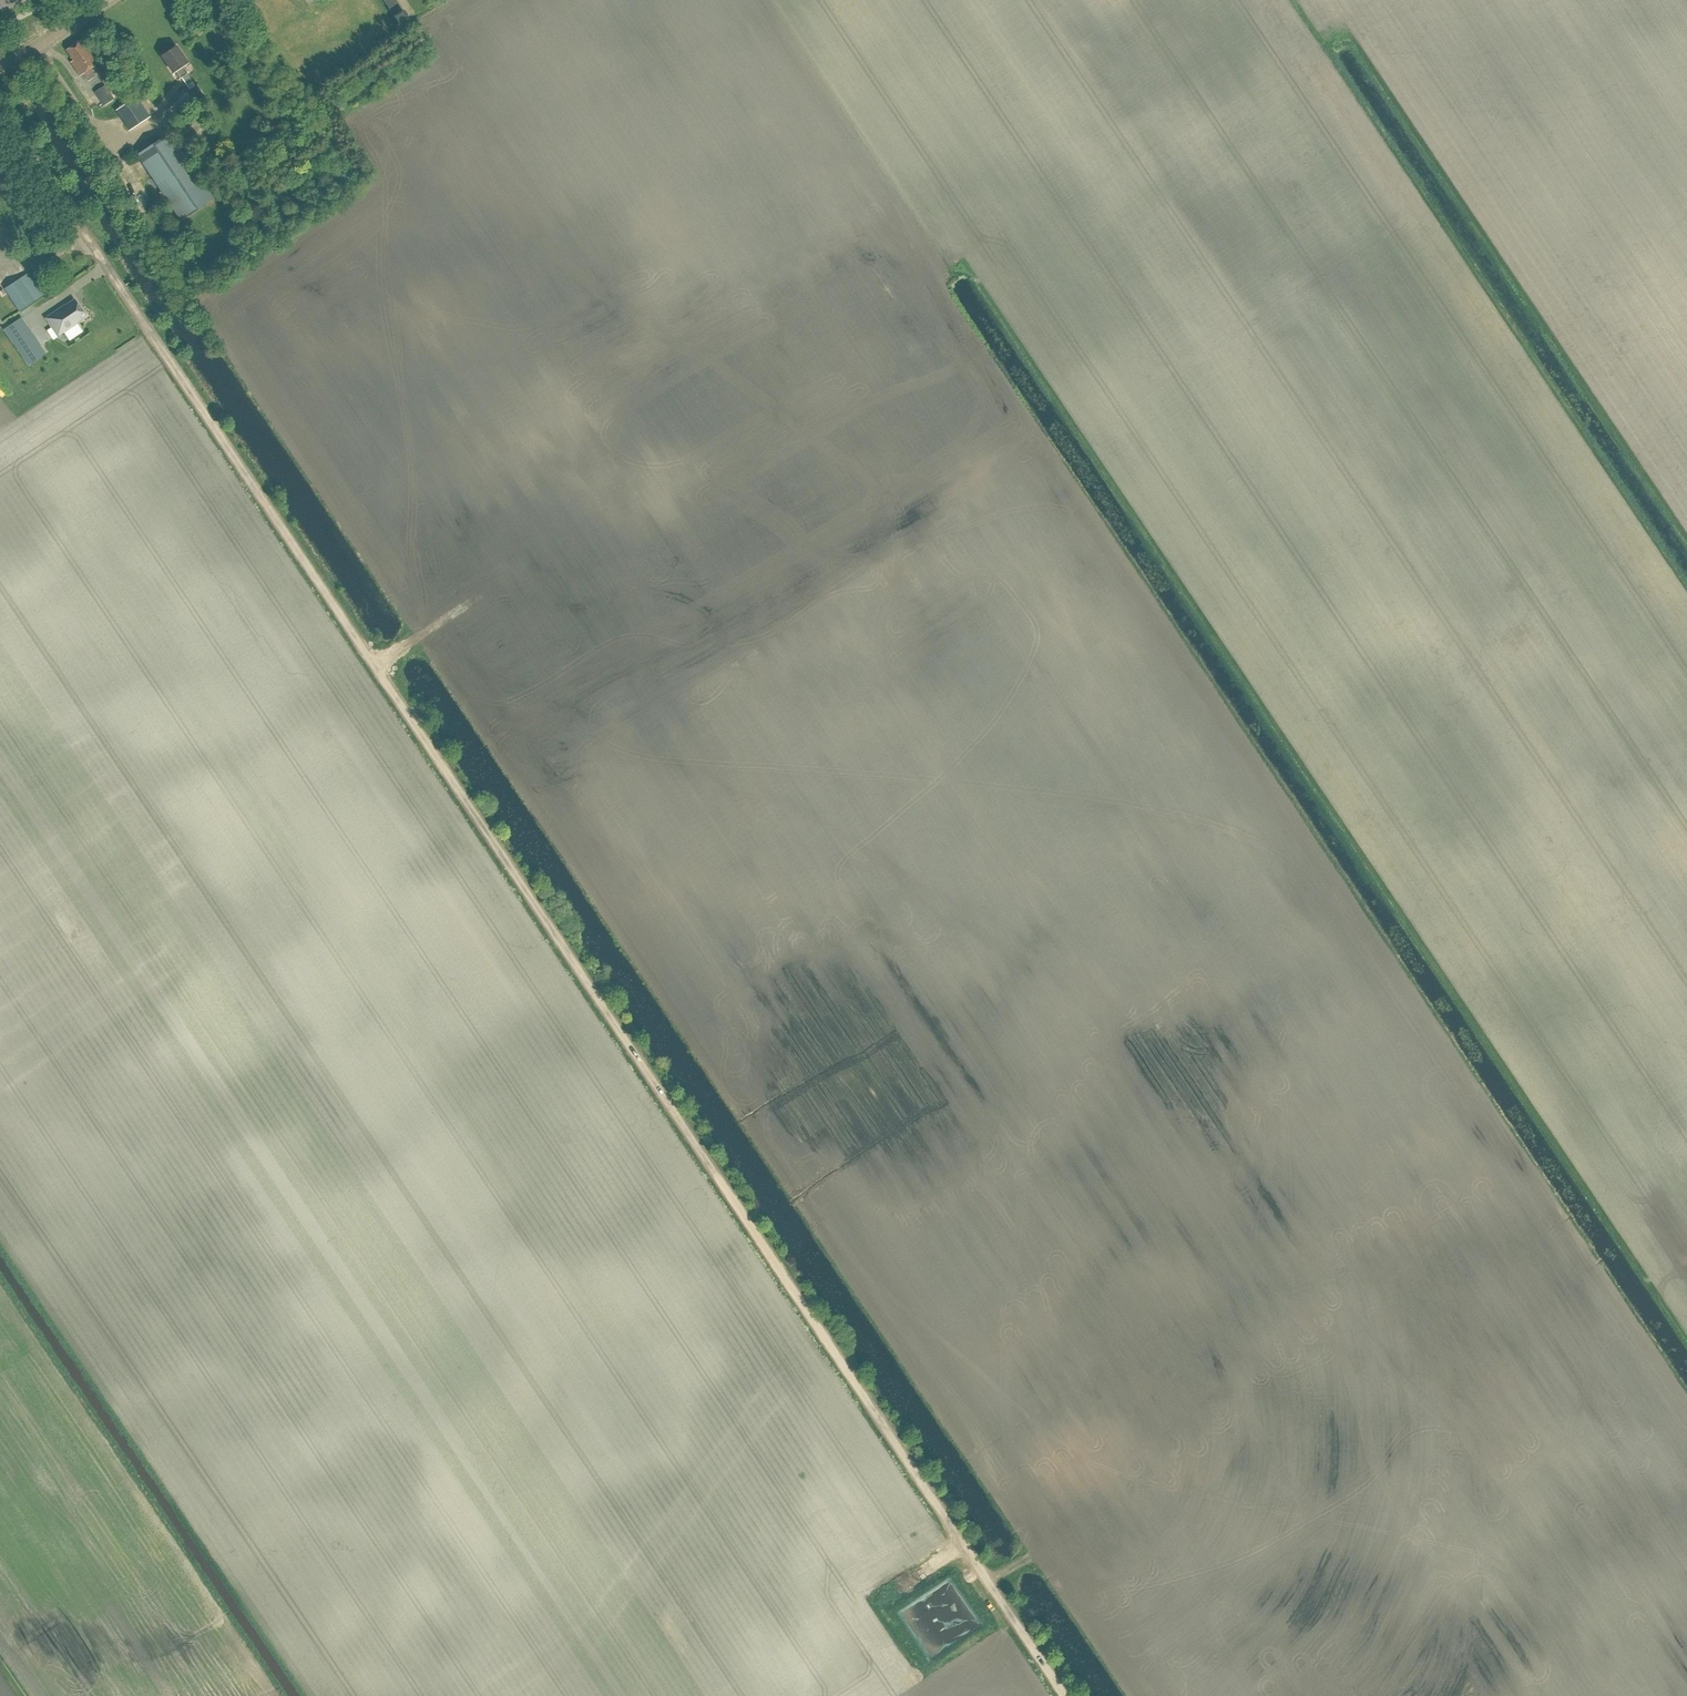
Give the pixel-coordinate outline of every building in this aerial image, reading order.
[(409,18),(397,0),(384,0),(401,24),(409,18)] [(87,49),(82,41),(67,51),(74,61),(71,63),(79,76),(83,73),(95,66),(99,63),(89,48),(87,49)] [(188,72),(183,65),(187,62),(176,47),(163,56),(174,71),(176,70),(181,77),(182,77),(186,73),(188,72)] [(95,66),(83,73),(88,81),(100,73),(95,66)] [(186,73),(182,77),(187,84),(192,81),(186,73)] [(109,83),(97,91),(106,105),(118,97),(109,83)] [(192,100),(203,93),(197,85),(186,92),(192,100)] [(130,130),(150,117),(137,97),(117,110),(130,130)] [(181,131),(202,118),(197,109),(175,123),(181,131)] [(181,221),(213,199),(170,134),(138,155),(181,221)] [(45,239),(56,231),(51,225),(40,232),(45,239)] [(20,309),(44,293),(30,272),(5,288),(20,309)] [(75,300),(66,306),(65,305),(61,307),(52,313),(45,318),(48,322),(58,336),(78,323),(77,321),(85,315),(75,300)] [(46,353),(35,337),(17,349),(28,365),(46,353)] [(42,391),(24,402),(27,407),(45,396),(42,391)]
